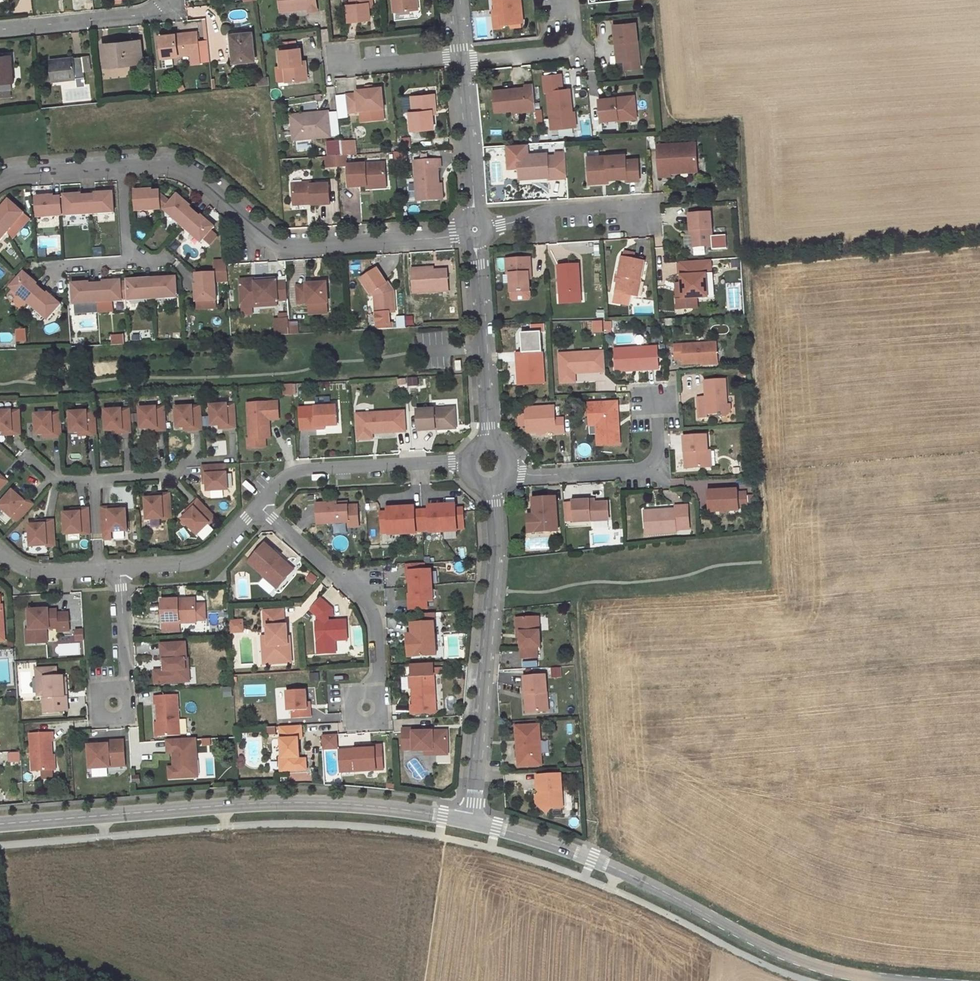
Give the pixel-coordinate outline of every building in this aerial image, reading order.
[(281,11),(309,8),(309,12),(318,11),(316,0),(280,0),(281,11)] [(348,5),(350,22),(371,20),(369,8),(369,4),(373,3),(372,0),(351,0),(352,5),(348,5)] [(395,12),(416,10),(415,0),(393,0),(395,12)] [(522,0),(495,0),(496,9),(497,14),(502,14),(503,24),(524,22),(522,0)] [(494,10),(496,28),(503,28),(503,24),(502,14),(497,14),(496,9),(494,10)] [(640,60),(636,23),(614,25),(616,43),(620,43),(621,62),(625,61),(640,60)] [(197,31),(160,36),(163,56),(191,53),(192,63),(200,62),(197,31)] [(255,59),(252,32),(231,34),(234,61),(255,59)] [(106,66),(143,62),(140,40),(103,43),(106,66)] [(302,61),(301,48),(280,50),(282,67),(285,67),(287,82),(308,80),(306,64),(302,65),(302,61)] [(11,54),(0,55),(0,83),(14,82),(11,54)] [(53,80),(85,76),(82,56),(50,60),(53,80)] [(625,61),(625,69),(640,68),(640,60),(625,61)] [(563,90),(562,75),(544,76),(545,92),(548,92),(550,117),(554,117),(555,129),(577,127),(576,116),(573,114),(570,89),(563,90)] [(525,89),(493,92),(495,114),(530,110),(531,113),(536,112),(534,85),(525,86),(525,89)] [(382,90),(357,92),(357,94),(347,95),(349,113),(384,109),(382,90)] [(435,94),(412,96),(414,112),(410,112),(412,131),(434,129),(433,114),(433,110),(436,110),(435,94)] [(617,98),(599,100),(601,121),(618,120),(618,121),(629,120),(629,116),(637,115),(635,96),(623,97),(623,100),(617,101),(617,98)] [(341,135),(339,111),(329,112),(331,136),(341,135)] [(311,113),(311,120),(292,122),(294,140),(331,137),(331,136),(329,112),(328,112),(311,113)] [(311,113),(291,115),(292,122),(311,120),(311,113)] [(344,156),(353,155),(352,141),(342,142),(343,156),(344,156)] [(342,142),(332,144),(333,157),(338,156),(343,156),(342,142)] [(698,172),(696,143),(660,146),(661,152),(664,152),(664,155),(658,156),(660,177),(671,176),(671,174),(671,170),(687,169),(690,172),(698,172)] [(402,152),(395,153),(395,163),(403,163),(402,152)] [(548,153),(518,155),(519,175),(534,174),(534,178),(549,177),(549,179),(568,178),(566,152),(556,153),(556,156),(548,156),(548,153)] [(626,154),(600,156),(601,162),(588,163),(590,180),(608,179),(627,178),(627,181),(640,180),(639,159),(626,160),(626,154)] [(330,157),(330,167),(338,167),(338,156),(333,157),(330,157)] [(441,160),(415,162),(418,201),(440,200),(439,184),(438,168),(441,168),(441,160)] [(386,164),(348,166),(349,188),(368,187),(367,183),(387,182),(386,164)] [(312,184),(293,185),(294,203),(312,201),(313,204),(313,206),(331,205),(329,185),(312,186),(312,184)] [(155,190),(138,191),(139,211),(161,210),(161,205),(160,193),(160,191),(155,192),(155,190)] [(97,195),(89,196),(91,214),(115,213),(114,192),(96,194),(97,195)] [(171,203),(160,193),(161,205),(166,209),(165,210),(183,226),(195,212),(190,208),(191,206),(178,195),(171,203)] [(62,198),(63,215),(66,215),(66,216),(91,214),(89,196),(82,196),(82,194),(65,196),(65,197),(62,198)] [(54,196),(37,197),(38,218),(63,216),(63,215),(62,198),(54,198),(54,196)] [(8,232),(25,214),(9,200),(0,211),(0,225),(8,232)] [(201,217),(195,212),(183,226),(202,243),(215,227),(202,216),(201,217)] [(713,246),(711,212),(689,214),(690,230),(693,230),(693,235),(694,247),(713,246)] [(0,225),(0,242),(8,232),(0,225)] [(631,295),(637,296),(644,262),(633,260),(634,254),(625,252),(624,258),(622,258),(619,276),(616,275),(615,281),(617,282),(615,292),(631,295)] [(531,272),(530,258),(507,259),(508,274),(510,274),(512,293),(530,292),(529,278),(529,272),(531,272)] [(712,274),(711,260),(680,262),(681,283),(682,299),(677,300),(678,310),(690,309),(690,299),(697,298),(709,298),(707,274),(712,274)] [(228,272),(227,262),(215,263),(216,273),(228,272)] [(578,265),(558,266),(559,294),(579,293),(578,265)] [(378,269),(362,280),(372,294),(373,293),(376,297),(377,304),(381,304),(381,313),(389,313),(396,312),(394,292),(391,287),(388,288),(386,285),(387,283),(378,269)] [(422,269),(413,269),(414,293),(449,291),(448,270),(434,271),(422,272),(422,269)] [(38,284),(25,273),(11,288),(30,304),(42,290),(36,285),(38,284)] [(215,273),(197,274),(197,282),(196,282),(197,299),(216,298),(217,298),(215,273)] [(178,298),(177,277),(160,278),(160,280),(153,281),(154,299),(178,298)] [(154,299),(153,281),(145,281),(145,279),(128,280),(128,282),(125,282),(126,300),(129,300),(129,301),(154,299)] [(126,300),(125,282),(122,283),(122,281),(104,282),(105,284),(97,284),(99,303),(123,301),(123,300),(126,300)] [(274,282),(239,284),(240,304),(257,303),(258,305),(276,304),(274,282)] [(90,283),(73,284),(74,304),(99,303),(97,284),(90,285),(90,283)] [(307,286),(297,286),(299,304),(308,303),(308,304),(309,304),(327,303),(328,303),(327,283),(319,284),(314,284),(307,285),(307,286)] [(48,320),(61,305),(48,294),(47,295),(42,290),(30,304),(48,320)] [(631,295),(615,292),(613,303),(629,306),(631,295)] [(579,303),(579,293),(559,294),(559,303),(579,303)] [(697,298),(690,299),(690,309),(698,309),(697,298)] [(327,303),(309,304),(310,314),(327,313),(327,303)] [(378,329),(393,328),(393,323),(390,324),(389,313),(381,313),(377,313),(378,329)] [(406,328),(406,317),(398,318),(398,323),(399,328),(406,328)] [(290,323),(289,319),(279,320),(280,335),(290,334),(290,323)] [(298,334),(298,322),(290,323),(290,334),(298,334)] [(717,343),(675,346),(676,360),(684,359),(684,364),(718,362),(717,343)] [(658,347),(615,349),(616,371),(627,371),(627,368),(646,367),(646,370),(659,369),(658,347)] [(545,383),(543,352),(517,354),(518,362),(521,362),(522,373),(519,373),(519,385),(545,383)] [(605,352),(560,354),(561,374),(575,373),(606,371),(605,352)] [(575,373),(561,374),(562,383),(576,382),(575,373)] [(727,404),(725,379),(705,380),(706,396),(706,399),(699,400),(700,418),(708,418),(708,415),(719,414),(719,417),(721,417),(721,414),(727,407),(727,404)] [(293,384),(284,385),(285,396),(294,395),(293,384)] [(248,439),(249,448),(265,447),(265,439),(264,420),(269,420),(280,419),(279,402),(248,404),(250,439),(248,439)] [(621,445),(618,402),(589,404),(590,420),(597,420),(597,426),(598,446),(621,445)] [(228,404),(211,405),(212,426),(220,426),(229,425),(229,429),(237,428),(236,408),(228,409),(228,404)] [(721,417),(725,417),(731,410),(731,404),(727,404),(727,407),(721,414),(721,417)] [(157,407),(140,408),(141,429),(149,429),(158,428),(158,432),(166,431),(165,411),(157,412),(157,407)] [(193,407),(176,408),(177,428),(185,428),(194,427),(194,431),(202,430),(201,410),(193,411),(193,407)] [(337,407),(308,408),(309,430),(318,429),(317,427),(338,425),(337,407)] [(556,419),(555,407),(526,408),(527,415),(527,426),(528,433),(556,431),(556,434),(565,433),(564,418),(556,419)] [(455,408),(417,410),(418,431),(436,430),(436,427),(456,426),(455,408)] [(122,409),(105,410),(107,431),(114,431),(123,430),(123,434),(132,433),(131,413),(122,414),(122,409)] [(0,412),(0,433),(4,432),(13,432),(13,436),(21,435),(20,415),(12,416),(12,411),(0,412)] [(95,411),(71,412),(72,433),(79,433),(88,432),(88,436),(97,435),(95,411)] [(405,412),(357,415),(359,435),(373,434),(406,431),(405,412)] [(53,413),(36,414),(37,435),(45,435),(53,434),(54,438),(62,437),(61,417),(53,418),(53,413)] [(527,415),(519,416),(520,426),(527,426),(527,415)] [(707,435),(685,437),(686,469),(709,467),(708,451),(707,435)] [(207,484),(208,491),(228,490),(227,473),(223,473),(223,465),(203,466),(203,475),(207,475),(207,484)] [(8,482),(2,476),(0,478),(0,491),(8,482)] [(739,494),(738,490),(708,492),(709,510),(718,509),(718,511),(740,510),(739,507),(739,494)] [(13,491),(0,506),(0,507),(12,518),(15,514),(21,520),(34,505),(28,499),(25,502),(19,496),(13,491)] [(28,499),(21,493),(19,496),(25,502),(28,499)] [(154,498),(146,499),(147,520),(164,519),(164,520),(172,520),(171,494),(162,494),(162,498),(154,498)] [(747,494),(739,494),(739,507),(748,506),(747,494)] [(557,531),(555,497),(533,499),(534,515),(528,515),(528,523),(536,522),(537,532),(557,531)] [(187,513),(182,518),(196,534),(208,522),(209,523),(215,517),(197,498),(191,504),(193,507),(187,513)] [(589,501),(571,501),(571,503),(563,503),(564,522),(573,521),(573,523),(609,521),(608,503),(595,503),(589,504),(589,501)] [(337,503),(317,504),(318,524),(348,523),(348,528),(358,527),(357,505),(347,506),(337,507),(337,503)] [(191,504),(185,510),(187,513),(193,507),(191,504)] [(381,508),(382,537),(391,536),(391,543),(403,542),(402,536),(421,535),(421,534),(464,531),(462,504),(420,506),(381,508)] [(659,514),(645,514),(646,534),(677,532),(677,530),(677,525),(690,525),(689,505),(675,506),(676,509),(659,510),(659,514)] [(110,507),(102,508),(103,534),(112,533),(111,532),(128,531),(127,510),(119,510),(110,511),(110,507)] [(72,513),(65,513),(66,535),(82,534),(82,535),(91,534),(89,508),(81,509),(81,512),(72,513)] [(15,514),(12,518),(18,523),(21,520),(15,514)] [(37,525),(30,525),(31,547),(47,546),(47,547),(56,546),(54,520),(46,521),(46,524),(37,525)] [(590,522),(591,530),(606,529),(605,521),(590,522)] [(528,523),(529,533),(537,532),(536,522),(528,523)] [(281,557),(266,544),(249,563),(264,576),(276,587),(279,587),(292,572),(279,560),(281,557)] [(295,569),(281,557),(279,560),(292,572),(295,569)] [(427,569),(427,563),(407,564),(409,610),(430,609),(430,602),(439,602),(437,569),(427,569)] [(333,609),(321,598),(311,610),(318,616),(318,622),(317,622),(319,654),(331,653),(330,640),(335,640),(348,639),(347,620),(327,621),(327,616),(333,615),(333,609)] [(180,604),(180,600),(163,600),(163,622),(180,621),(180,623),(181,623),(197,623),(197,621),(197,605),(197,603),(180,604)] [(206,621),(206,605),(197,605),(197,621),(206,621)] [(49,609),(30,610),(31,630),(27,630),(27,644),(42,643),(42,630),(47,629),(58,629),(59,632),(70,631),(69,613),(58,614),(58,610),(50,610),(49,609)] [(284,610),(265,611),(266,627),(268,627),(269,637),(269,650),(267,653),(268,662),(270,664),(289,663),(288,649),(289,649),(288,625),(285,626),(284,610)] [(535,631),(534,617),(516,618),(517,633),(520,632),(520,638),(521,659),(538,658),(537,647),(540,647),(539,631),(535,631)] [(181,631),(181,623),(180,623),(180,621),(163,622),(164,632),(181,631)] [(413,634),(414,657),(437,655),(435,622),(412,623),(413,634)] [(77,629),(77,640),(85,641),(85,629),(77,629)] [(187,643),(162,645),(163,661),(168,661),(168,670),(164,671),(159,671),(159,683),(184,682),(183,670),(190,670),(189,659),(187,659),(187,643)] [(38,696),(46,695),(45,678),(57,677),(57,668),(37,669),(38,696)] [(57,677),(45,678),(46,695),(46,698),(43,698),(44,713),(68,712),(67,697),(65,697),(64,678),(64,676),(57,677)] [(435,676),(412,677),(414,705),(412,705),(412,714),(437,713),(435,676)] [(547,712),(545,676),(524,677),(525,694),(528,694),(529,713),(547,712)] [(308,702),(307,690),(287,691),(288,711),(292,711),(292,719),(311,717),(311,709),(308,710),(308,702)] [(181,735),(179,695),(156,696),(156,705),(157,705),(158,722),(159,736),(181,735)] [(302,725),(281,727),(282,758),(280,758),(281,771),(301,770),(303,767),(303,762),(300,759),(299,739),(300,738),(302,736),(302,725)] [(518,744),(519,767),(542,765),(540,725),(517,726),(517,739),(520,739),(521,744),(518,744)] [(414,729),(404,729),(405,750),(415,750),(415,751),(426,751),(449,750),(448,731),(433,731),(433,734),(427,734),(427,731),(415,732),(414,729)] [(53,732),(31,734),(33,772),(54,771),(53,755),(53,742),(54,741),(53,732)] [(324,735),(325,750),(341,749),(340,734),(324,735)] [(199,777),(196,739),(168,741),(169,749),(174,749),(174,753),(174,764),(177,764),(177,767),(175,767),(175,778),(199,777)] [(108,745),(89,746),(90,769),(110,768),(110,767),(126,766),(124,741),(108,742),(108,745)] [(382,746),(372,746),(372,749),(355,750),(340,750),(341,772),(384,770),(382,746)] [(9,754),(9,763),(23,762),(22,753),(9,754)] [(552,808),(563,808),(561,774),(537,776),(538,790),(542,791),(542,798),(537,802),(547,813),(552,808)]
